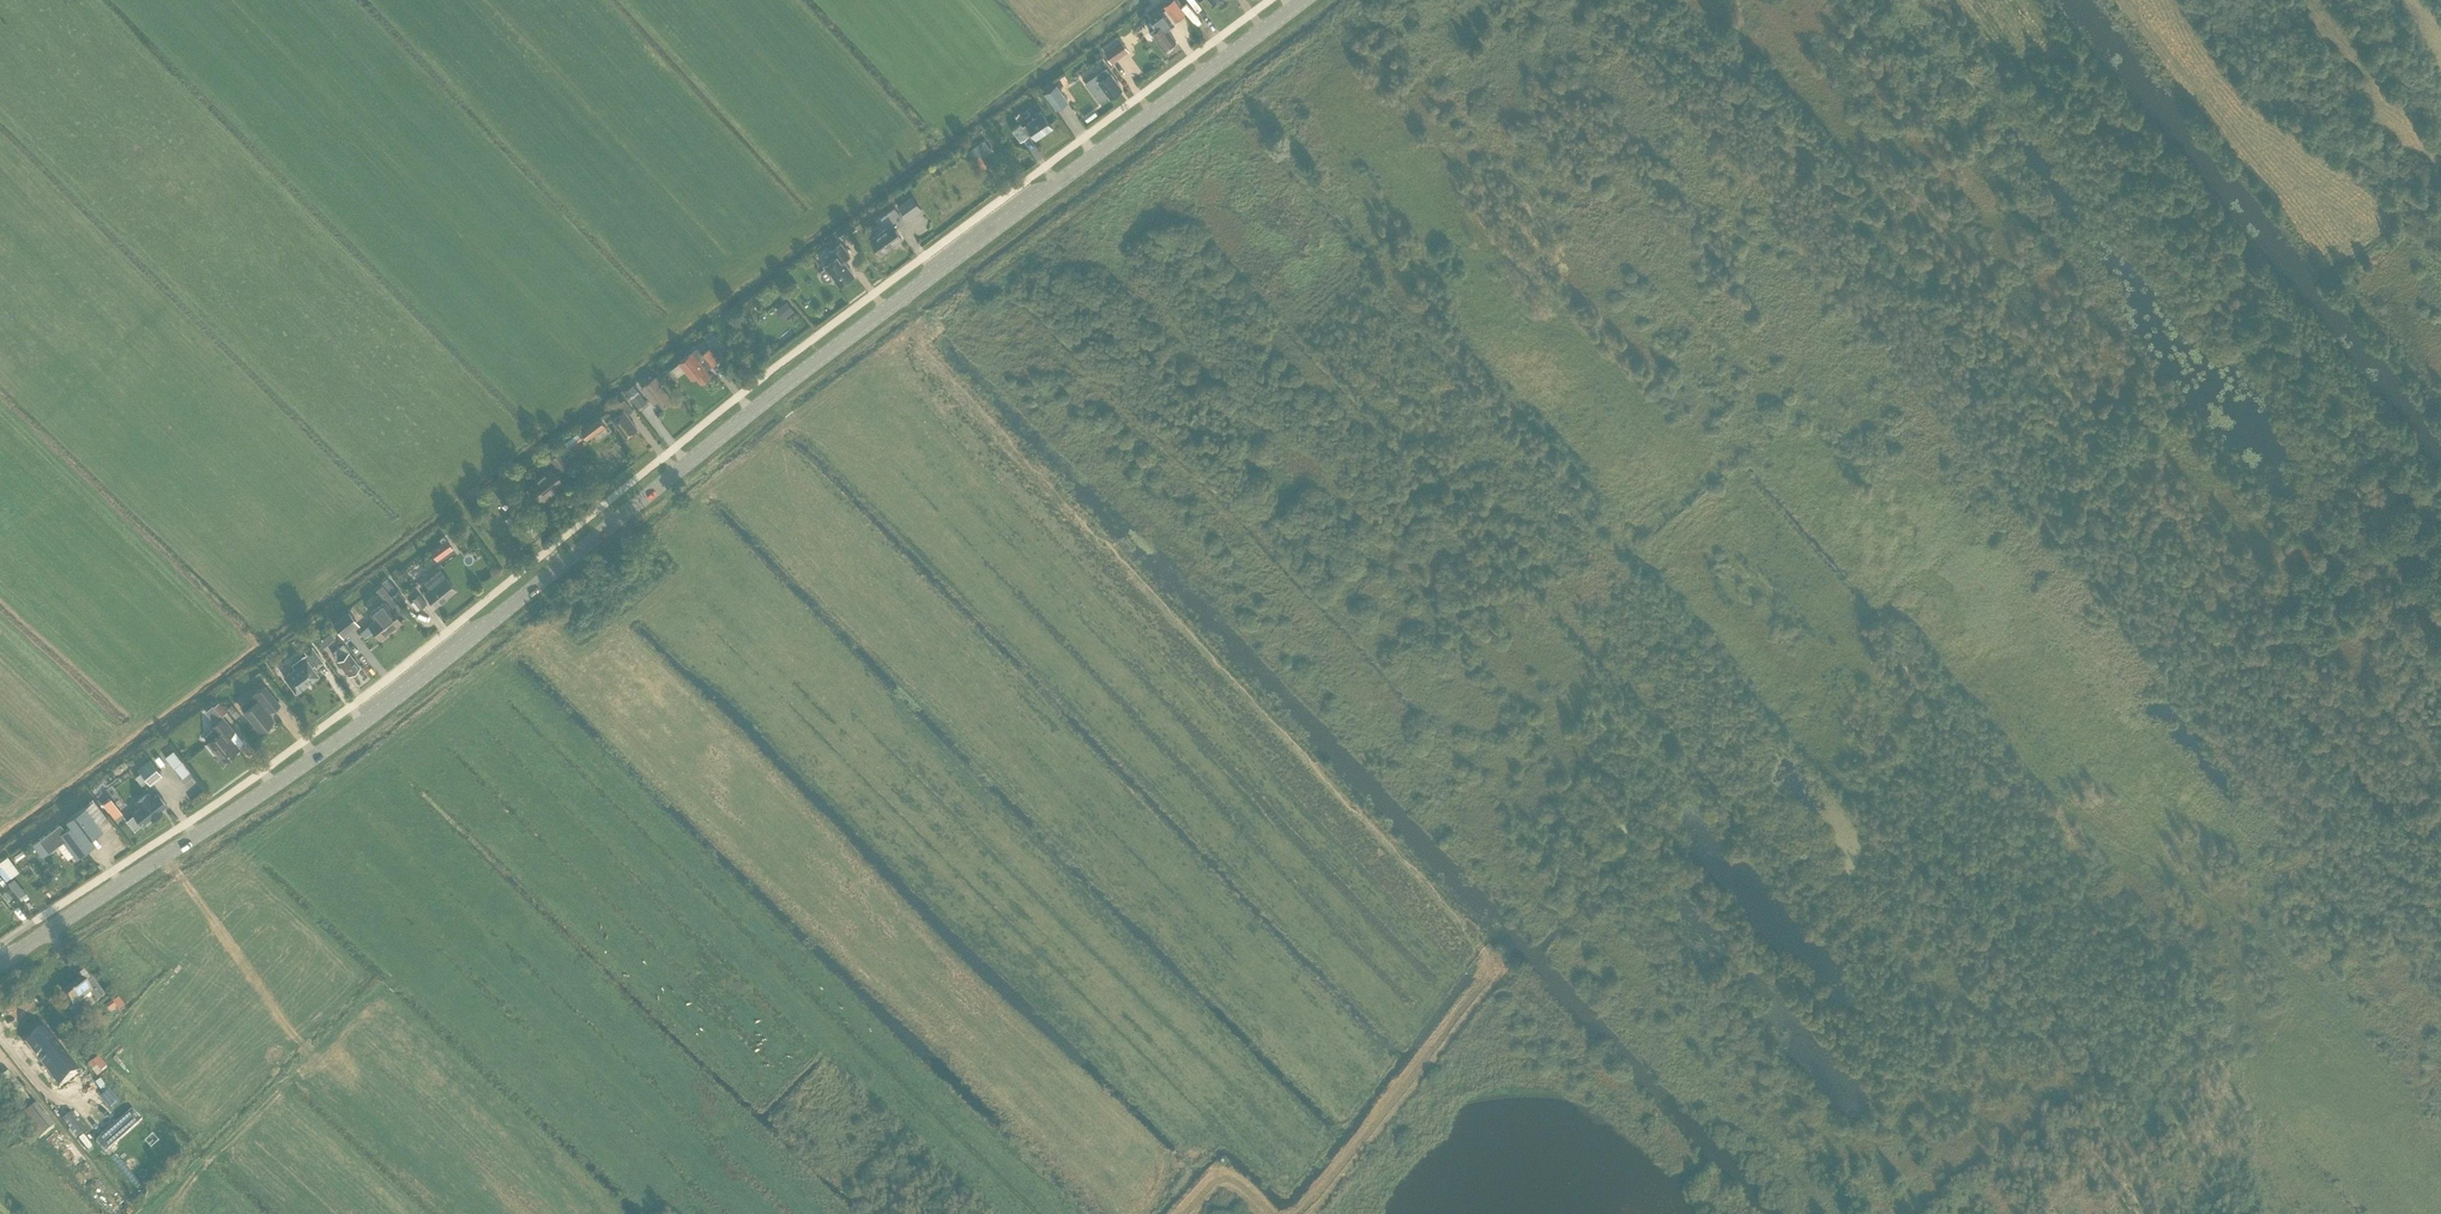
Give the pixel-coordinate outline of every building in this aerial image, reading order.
[(1175,0),(1171,0),(1163,5),(1166,9),(1151,19),(1157,27),(1151,31),(1164,50),(1176,41),(1168,29),(1174,25),(1173,23),(1185,15),(1175,0)] [(1061,21),(1067,29),(1073,24),(1067,16),(1061,21)] [(1129,51),(1121,39),(1103,52),(1111,64),(1129,51)] [(1106,68),(1086,82),(1099,100),(1108,94),(1110,97),(1122,89),(1111,73),(1110,73),(1106,68)] [(1072,104),(1061,88),(1049,97),(1061,113),(1072,104)] [(1036,139),(1053,127),(1041,110),(1035,114),(1036,116),(1026,123),(1026,124),(1023,127),(1020,123),(1013,128),(1021,140),(1028,135),(1032,132),(1036,139)] [(990,147),(985,139),(967,151),(981,170),(988,165),(980,154),(990,147)] [(921,208),(911,194),(897,204),(907,218),(921,208)] [(882,253),(902,238),(895,228),(905,221),(895,207),(881,217),(885,223),(881,226),(883,230),(871,239),(882,253)] [(836,257),(825,265),(825,266),(821,270),(820,276),(823,280),(830,281),(834,278),(840,286),(854,275),(843,260),(850,255),(840,242),(830,250),(836,257)] [(788,293),(781,302),(795,313),(802,304),(788,293)] [(720,340),(711,328),(703,335),(712,346),(720,340)] [(719,360),(709,348),(702,354),(697,347),(679,362),(692,378),(696,375),(701,382),(710,375),(706,369),(711,365),(711,366),(719,360)] [(663,385),(657,376),(641,387),(652,401),(656,398),(663,407),(672,400),(661,386),(663,385)] [(649,403),(638,390),(629,396),(640,410),(649,403)] [(626,436),(637,427),(627,415),(633,410),(624,399),(618,403),(623,410),(612,418),(626,436)] [(606,425),(599,417),(581,431),(587,439),(606,425)] [(553,466),(530,484),(543,500),(555,490),(556,491),(566,483),(558,473),(571,463),(561,450),(551,458),(556,464),(553,466)] [(525,494),(517,483),(505,492),(513,503),(525,494)] [(455,589),(439,569),(424,581),(429,587),(424,591),(435,605),(455,589)] [(397,590),(392,595),(399,603),(404,599),(397,590)] [(427,603),(419,593),(411,598),(419,608),(427,603)] [(369,624),(361,630),(366,636),(374,630),(380,638),(400,621),(384,601),(370,612),(376,619),(369,624)] [(333,624),(342,635),(357,623),(348,611),(333,624)] [(329,641),(333,637),(329,633),(325,636),(329,641)] [(331,652),(349,674),(359,666),(348,652),(349,651),(343,643),(331,652)] [(294,668),(283,676),(294,692),(317,675),(312,668),(322,661),(310,645),(304,650),(306,653),(291,664),(294,668)] [(361,667),(368,677),(375,673),(367,663),(361,667)] [(349,688),(332,666),(326,671),(343,693),(349,688)] [(268,712),(279,704),(264,685),(253,695),(257,699),(243,710),(259,730),(273,719),(268,712)] [(220,716),(225,712),(218,704),(213,708),(219,715),(220,716)] [(212,721),(219,715),(213,708),(212,707),(205,713),(212,721)] [(208,742),(223,760),(238,748),(228,736),(234,731),(222,717),(211,726),(217,734),(208,742)] [(166,757),(173,767),(181,760),(174,750),(166,757)] [(163,774),(150,757),(137,767),(150,784),(163,774)] [(194,768),(187,774),(197,787),(205,781),(194,768)] [(109,776),(98,780),(105,798),(116,793),(109,776)] [(134,813),(126,819),(134,829),(142,823),(142,824),(149,818),(149,819),(150,818),(152,819),(162,810),(161,809),(166,804),(157,793),(152,797),(147,792),(136,801),(141,807),(133,812),(134,813)] [(60,822),(40,838),(49,851),(63,840),(77,858),(94,845),(90,839),(111,822),(94,799),(66,820),(70,825),(66,829),(60,822)] [(122,813),(110,799),(103,805),(115,820),(122,813)] [(27,892),(37,908),(42,905),(33,889),(27,892)] [(105,997),(92,981),(86,986),(80,979),(62,993),(74,1007),(91,994),(97,1003),(105,997)] [(111,1011),(116,1008),(112,1002),(107,1006),(111,1011)] [(61,1050),(34,1015),(15,1030),(42,1065),(61,1050)] [(88,1089),(111,1110),(120,1100),(107,1088),(119,1076),(109,1067),(88,1089)] [(9,1072),(0,1079),(0,1092),(9,1103),(10,1102),(16,1111),(30,1101),(23,1092),(25,1091),(9,1072)] [(55,1126),(37,1104),(20,1118),(38,1140),(55,1126)] [(142,1119),(132,1108),(101,1138),(111,1148),(142,1119)] [(58,1141),(66,1137),(62,1129),(54,1133),(58,1141)] [(67,1150),(79,1160),(83,1155),(71,1145),(67,1150)] [(138,1174),(133,1178),(138,1187),(144,1184),(138,1174)]
